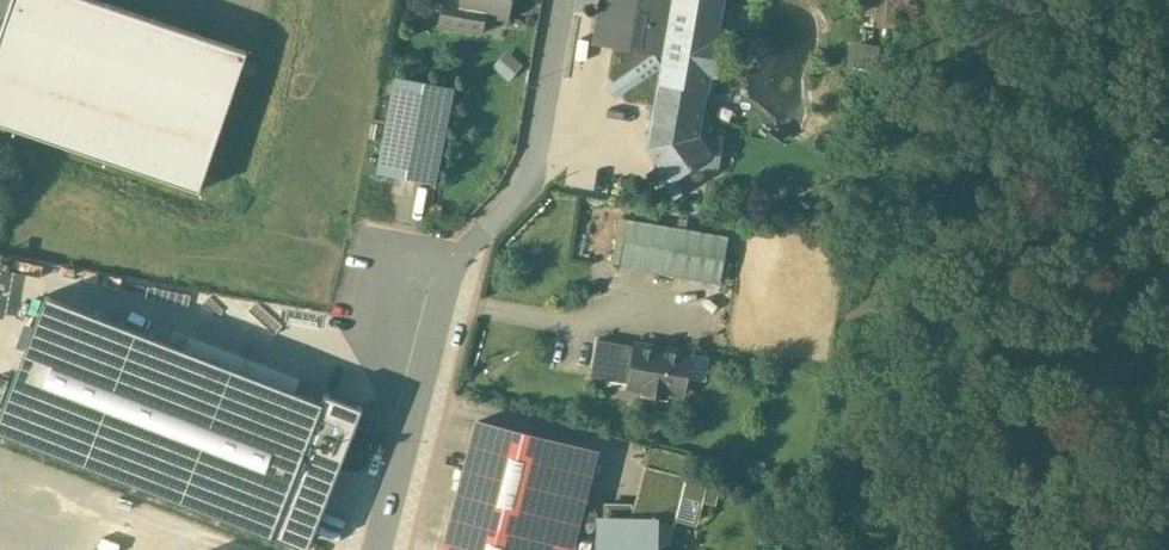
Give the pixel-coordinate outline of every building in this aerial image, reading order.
[(95,0),(11,0),(0,32),(0,123),(198,191),(245,51),(232,47),(234,42),(224,39),(222,43),(95,0)] [(11,0),(0,0),(0,32),(11,0)] [(436,25),(482,33),(485,16),(457,11),(459,0),(441,0),(436,25)] [(457,11),(485,16),(507,19),(510,0),(459,0),(457,11)] [(593,41),(613,44),(666,53),(675,0),(600,0),(593,41)] [(703,87),(705,88),(708,72),(714,73),(719,39),(713,38),(720,0),(675,0),(666,53),(667,53),(662,80),(703,87)] [(666,53),(613,44),(608,75),(626,99),(656,104),(660,80),(662,80),(667,53),(666,53)] [(453,85),(394,74),(375,170),(434,182),(453,85)] [(662,80),(660,80),(656,104),(649,146),(664,166),(672,177),(679,172),(688,166),(688,167),(691,165),(691,164),(706,153),(694,136),(695,134),(703,87),(662,80)] [(723,139),(695,134),(694,136),(706,153),(691,164),(691,165),(718,169),(723,139)] [(679,172),(672,177),(664,166),(650,176),(664,195),(673,196),(688,186),(679,172)] [(728,236),(627,219),(619,266),(720,283),(728,236)] [(45,291),(0,408),(0,434),(302,549),(304,549),(358,411),(45,291)] [(636,346),(596,339),(590,376),(630,383),(636,346)] [(688,353),(636,344),(636,346),(630,383),(629,385),(645,388),(645,390),(664,394),(665,391),(681,394),(688,353)] [(599,451),(476,420),(452,515),(543,538),(570,545),(599,451)] [(676,508),(656,502),(654,511),(674,516),(676,508)] [(452,515),(443,549),(540,549),(543,538),(452,515)] [(600,518),(599,549),(652,549),(653,520),(600,518)]
